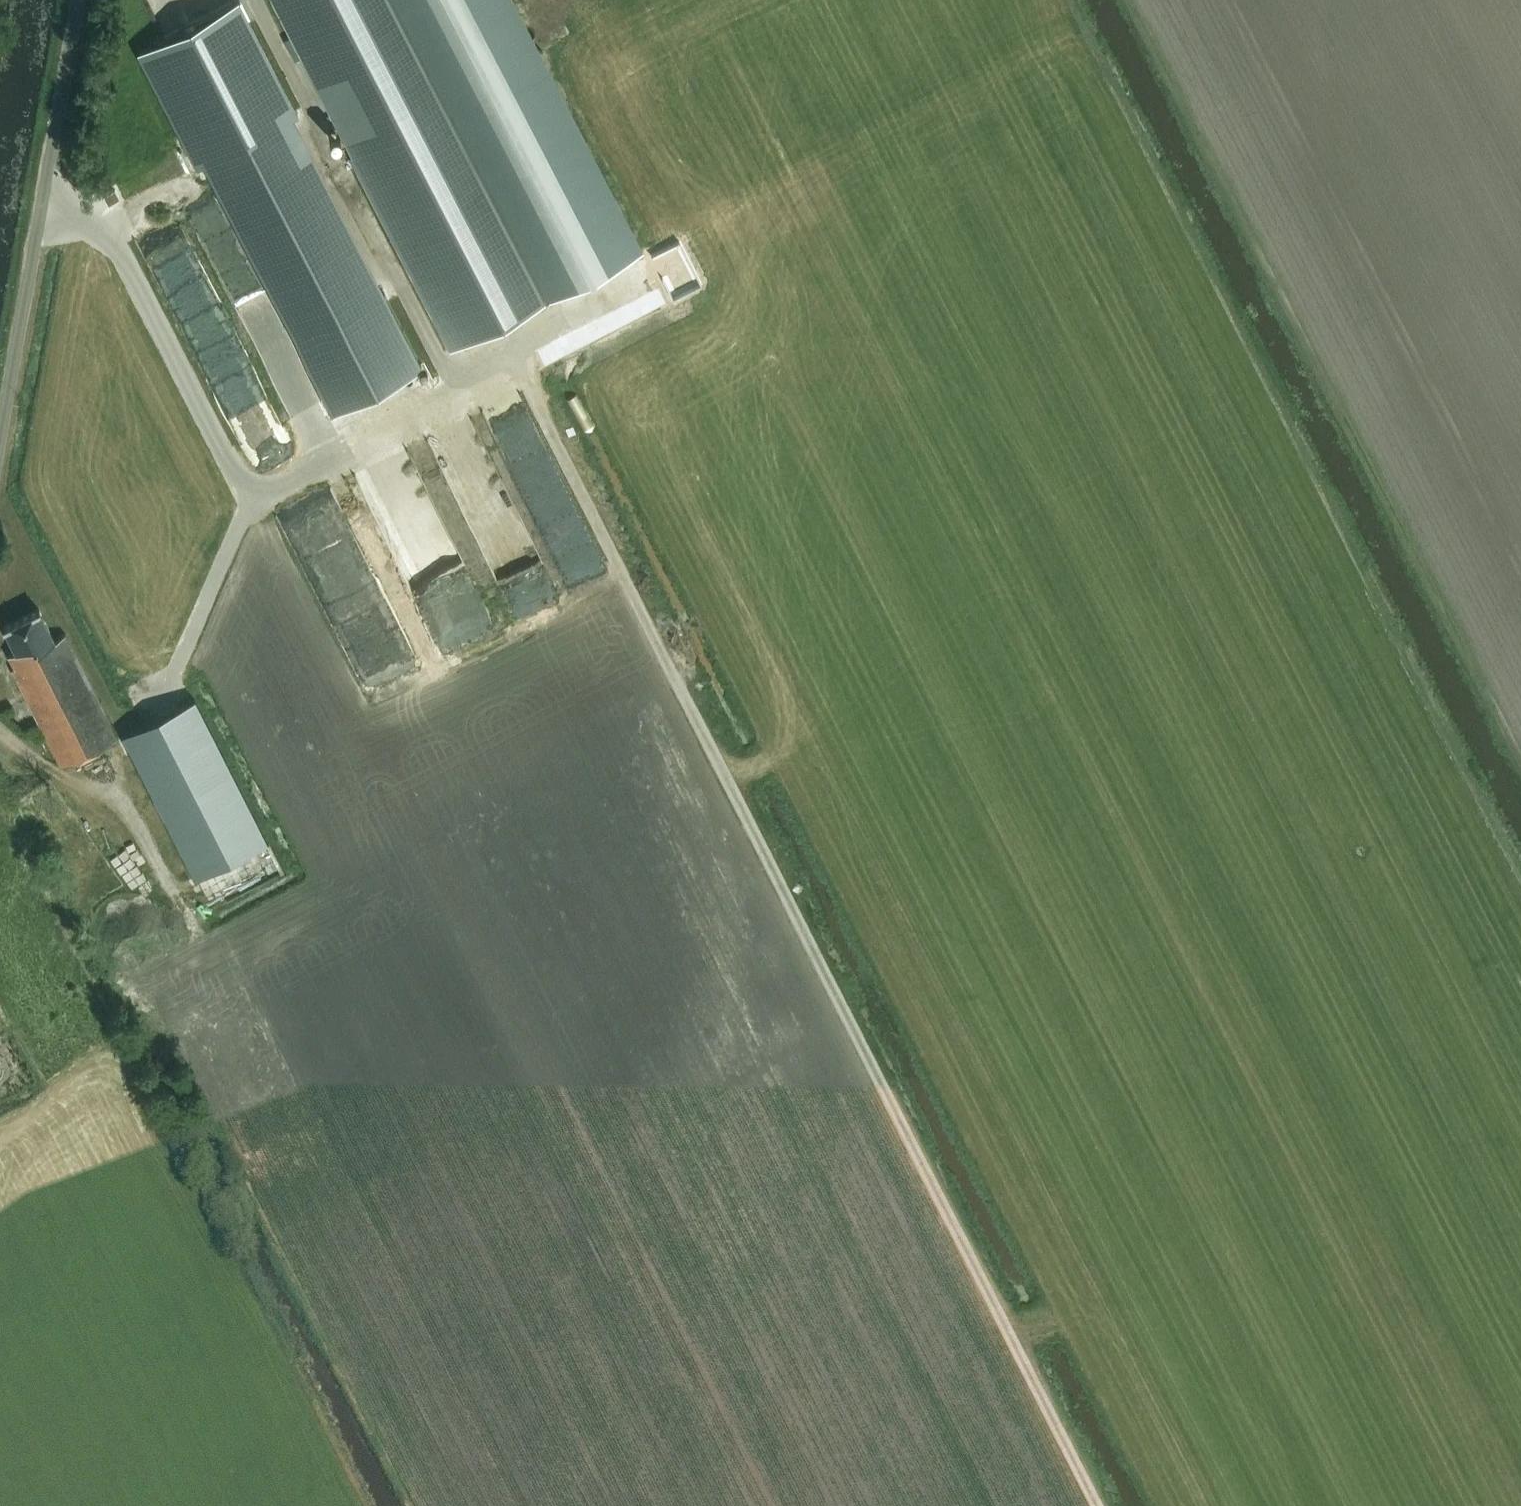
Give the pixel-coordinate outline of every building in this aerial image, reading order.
[(641,251),(511,0),(273,0),(452,348),(641,251)] [(238,3),(143,53),(200,164),(295,114),(238,3)] [(305,354),(341,335),(275,207),(268,211),(272,219),(251,230),(305,334),(297,338),(305,354)] [(507,586),(515,610),(558,594),(550,571),(507,586)] [(478,589),(462,597),(475,626),(492,619),(478,589)] [(39,609),(4,627),(16,652),(8,655),(14,668),(12,669),(61,767),(118,738),(65,634),(54,639),(39,609)] [(194,698),(123,735),(195,878),(267,842),(194,698)]
